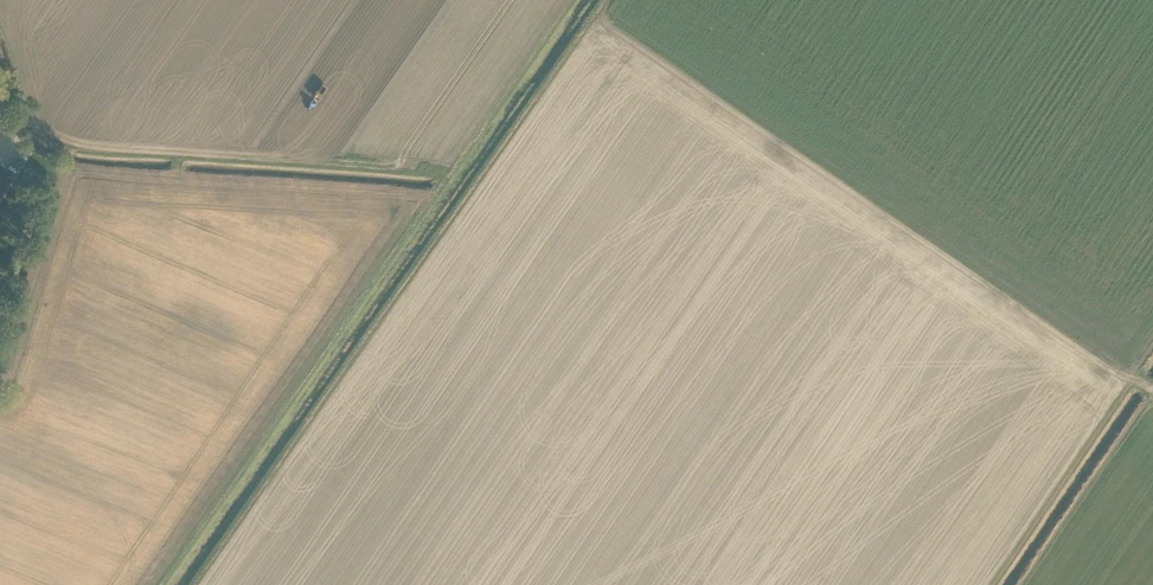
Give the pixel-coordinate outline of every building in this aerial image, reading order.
[(14,177),(0,170),(0,201),(14,177)]
